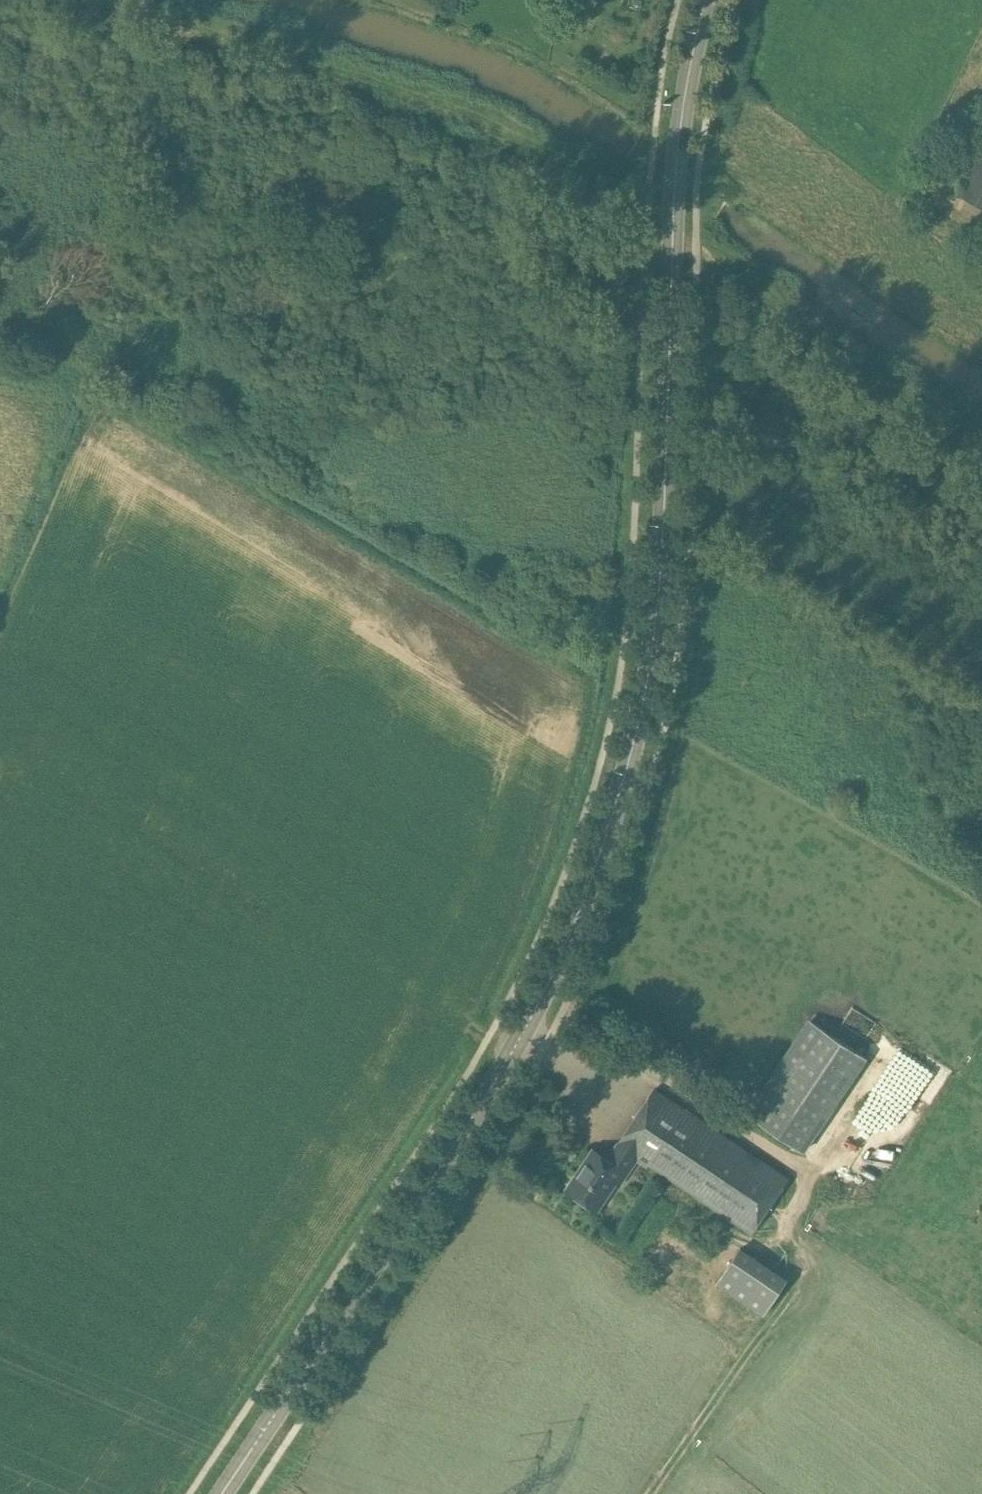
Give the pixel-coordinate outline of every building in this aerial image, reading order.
[(980,149),(959,195),(981,206),(981,150),(980,149)] [(805,1152),(859,1052),(797,1019),(743,1118),(805,1152)] [(787,1180),(654,1091),(619,1139),(621,1141),(609,1157),(597,1149),(580,1173),(577,1172),(565,1188),(597,1208),(615,1180),(619,1183),(637,1158),(646,1164),(648,1162),(751,1233),(787,1180)] [(732,1245),(710,1284),(759,1311),(781,1272),(732,1245)]
